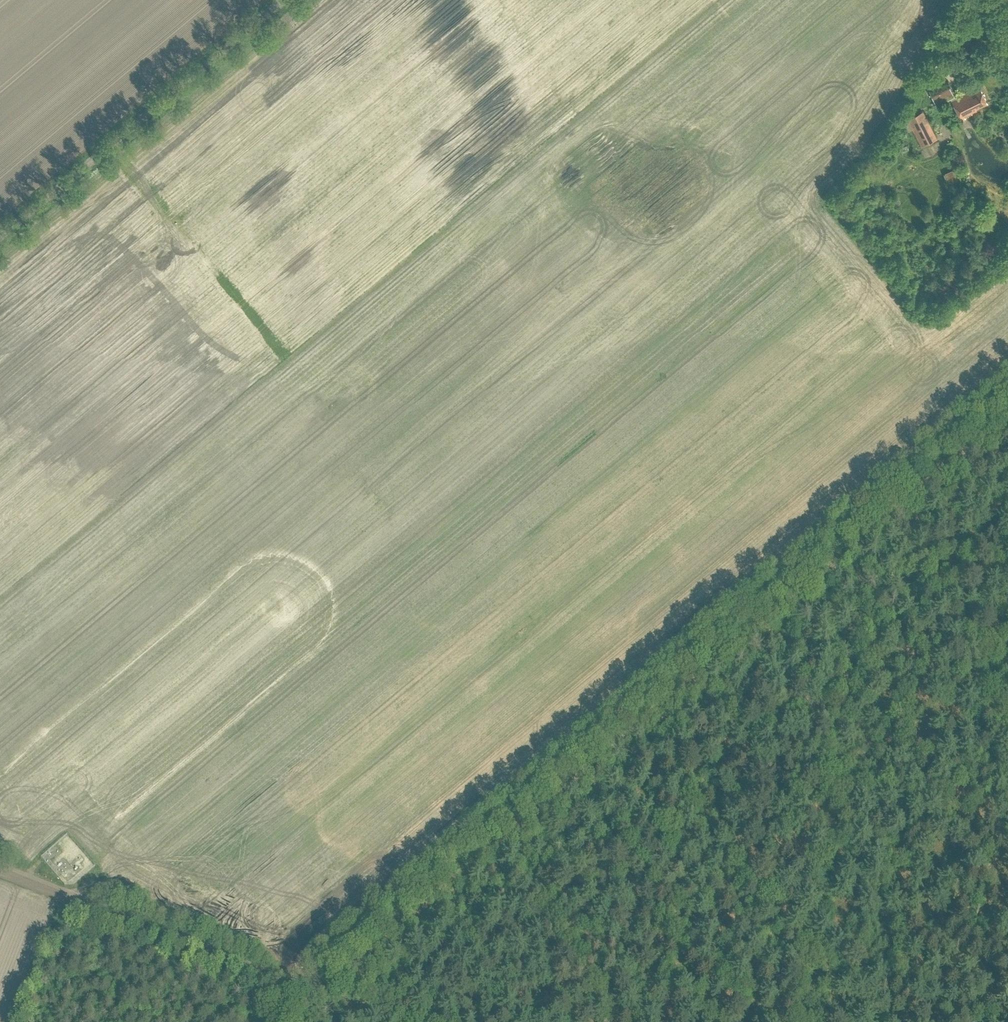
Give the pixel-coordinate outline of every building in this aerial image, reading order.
[(929,90),(933,98),(952,89),(948,80),(929,90)] [(975,89),(974,86),(951,97),(962,118),(977,110),(976,107),(987,102),(979,87),(975,89)] [(955,95),(952,89),(933,98),(936,104),(955,95)] [(937,138),(923,110),(907,118),(921,146),(937,138)] [(78,873),(78,874),(88,866),(67,838),(55,847),(60,853),(50,860),(66,882),(78,873)]
